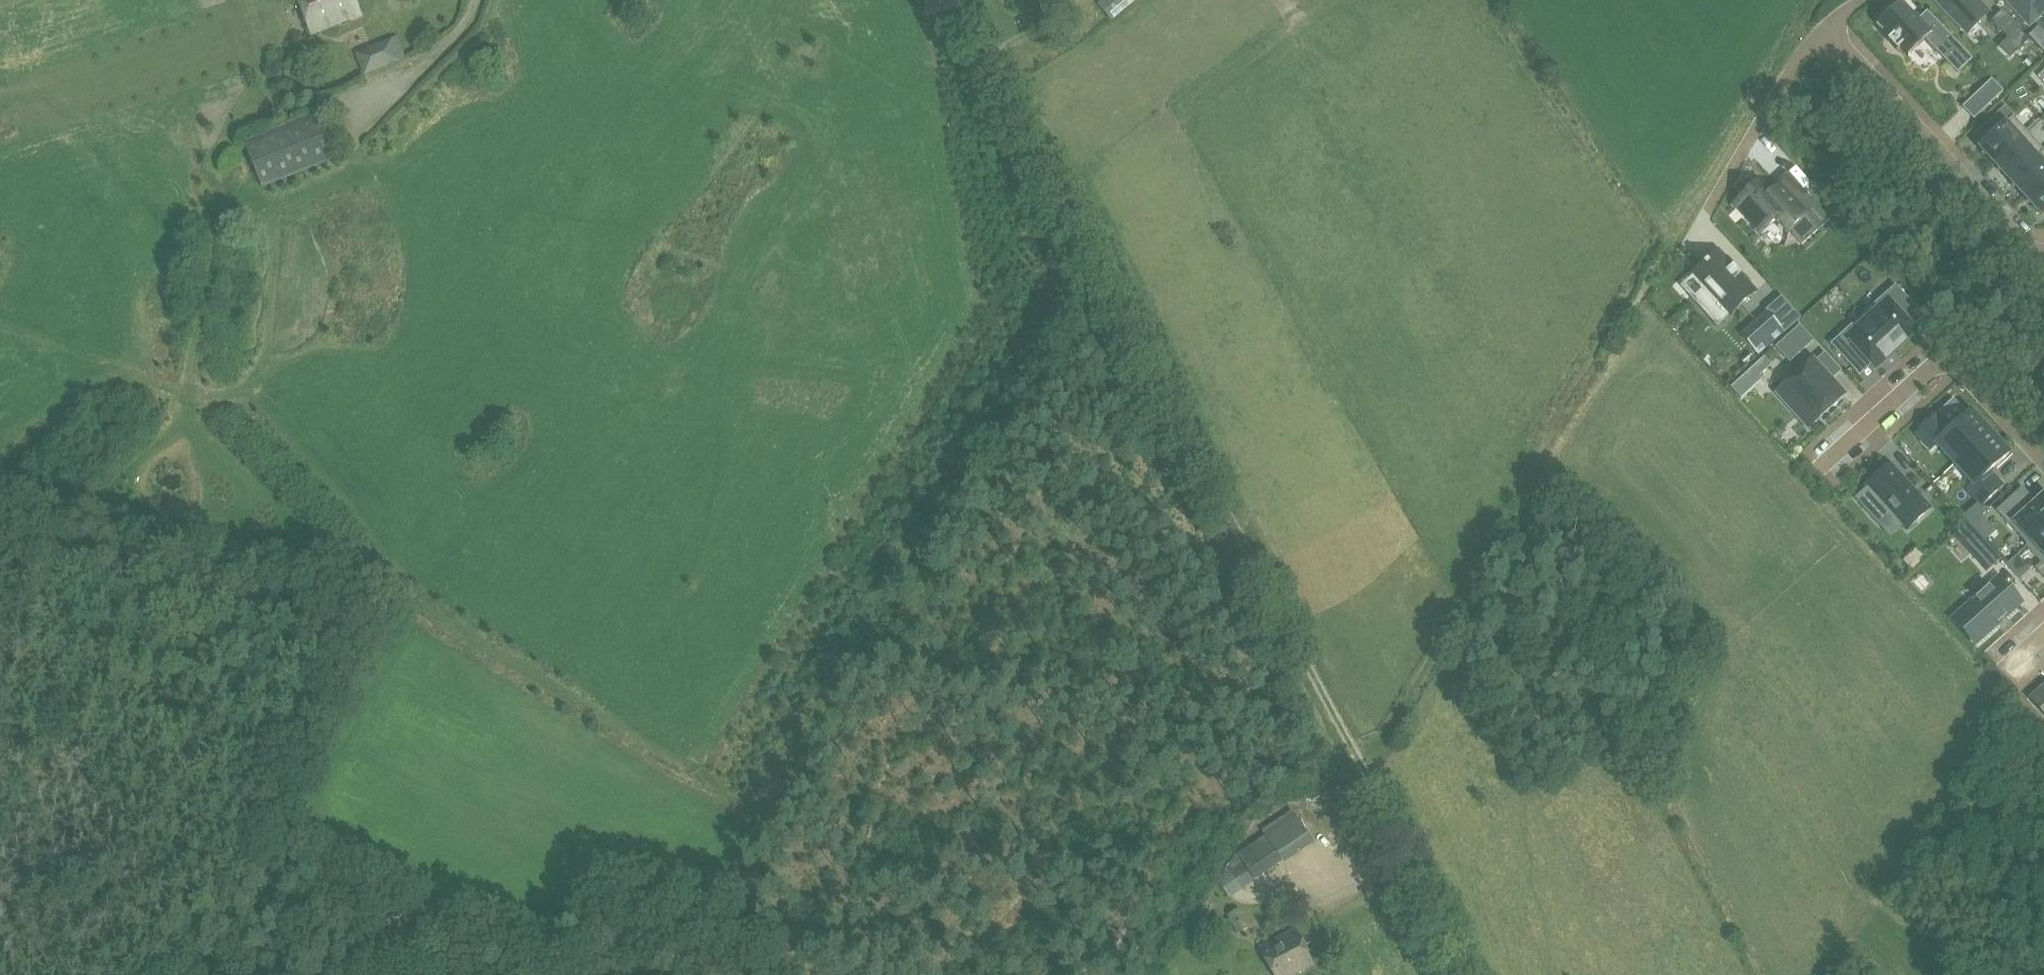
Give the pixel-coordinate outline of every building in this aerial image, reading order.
[(313,33),(361,14),(356,0),(300,0),(313,33)] [(1119,16),(1139,0),(1106,0),(1119,16)] [(1900,3),(1878,25),(1890,37),(1887,40),(1889,41),(1890,39),(1898,47),(1896,49),(1897,50),(1899,47),(1907,55),(1925,38),(1958,73),(1973,58),(1932,16),(1923,25),(1901,2),(1900,0),(1899,1),(1900,3)] [(1967,32),(1987,13),(1975,0),(1936,0),(1967,32)] [(2029,22),(2043,9),(2043,0),(2009,0),(2029,22)] [(2021,46),(2018,49),(2019,50),(2029,40),(2001,10),(1991,20),(2007,38),(2008,38),(2011,35),(2021,46)] [(406,38),(366,47),(370,68),(411,59),(406,38)] [(1974,118),(1973,118),(1974,119),(2004,91),(1992,79),(1991,79),(1992,80),(1964,107),(1974,118)] [(245,141),(263,187),(338,158),(319,111),(245,141)] [(1985,142),(1979,147),(1995,165),(2029,134),(2013,116),(1998,130),(1985,142)] [(1995,165),(2010,181),(2040,153),(2041,154),(2043,151),(2043,150),(2029,134),(1995,165)] [(2010,181),(2025,196),(2043,179),(2043,157),(2041,154),(2040,153),(2010,181)] [(2025,196),(2041,214),(2043,211),(2043,179),(2025,196)] [(1759,182),(1735,204),(1762,233),(1776,219),(1788,232),(1805,215),(1817,229),(1829,218),(1806,193),(1796,203),(1779,185),(1769,194),(1766,191),(1759,182)] [(1718,251),(1693,275),(1706,289),(1694,300),(1717,327),(1755,292),(1740,276),(1741,275),(1733,265),(1732,266),(1718,251)] [(1896,284),(1863,314),(1895,349),(1916,331),(1902,315),(1914,304),(1896,284)] [(1785,331),(1768,312),(1756,322),(1773,341),(1785,331)] [(1863,314),(1830,343),(1848,363),(1860,352),(1875,368),(1895,349),(1863,314)] [(1777,346),(1790,361),(1802,350),(1789,335),(1777,346)] [(1764,357),(1752,368),(1759,376),(1771,365),(1764,357)] [(1845,395),(1813,359),(1786,383),(1787,384),(1778,392),(1808,426),(1809,427),(1845,395)] [(1860,385),(1864,381),(1853,369),(1849,373),(1860,385)] [(1956,464),(1990,433),(1971,411),(1952,429),(1939,415),(1918,434),(1931,448),(1937,443),(1956,464)] [(2010,454),(1990,433),(1956,464),(1975,485),(1969,490),(1982,504),(2004,485),(1991,471),(2010,454)] [(1930,510),(1888,465),(1866,485),(1868,487),(1855,499),(1878,524),(1891,512),(1906,529),(1930,510)] [(2043,530),(2043,495),(2035,503),(2021,488),(1997,510),(2028,545),(2043,530)] [(1977,531),(1988,522),(1981,515),(1971,524),(1977,531)] [(2028,545),(2026,546),(2042,563),(2036,568),(2043,577),(2043,530),(2028,545)] [(1987,570),(2001,558),(1984,540),(1971,552),(1987,570)] [(1916,549),(1912,552),(1920,561),(1924,557),(1916,549)] [(1992,585),(1954,620),(1975,644),(2014,609),(1992,585)] [(2029,699),(2043,716),(2043,686),(2029,699)] [(1266,836),(1282,860),(1312,840),(1294,813),(1264,834),(1266,836)] [(1283,862),(1282,860),(1266,836),(1239,854),(1243,861),(1230,870),(1243,888),(1283,862)] [(1228,914),(1237,933),(1249,926),(1241,908),(1228,914)] [(1275,974),(1291,974),(1314,963),(1296,929),(1260,947),(1275,974)]
